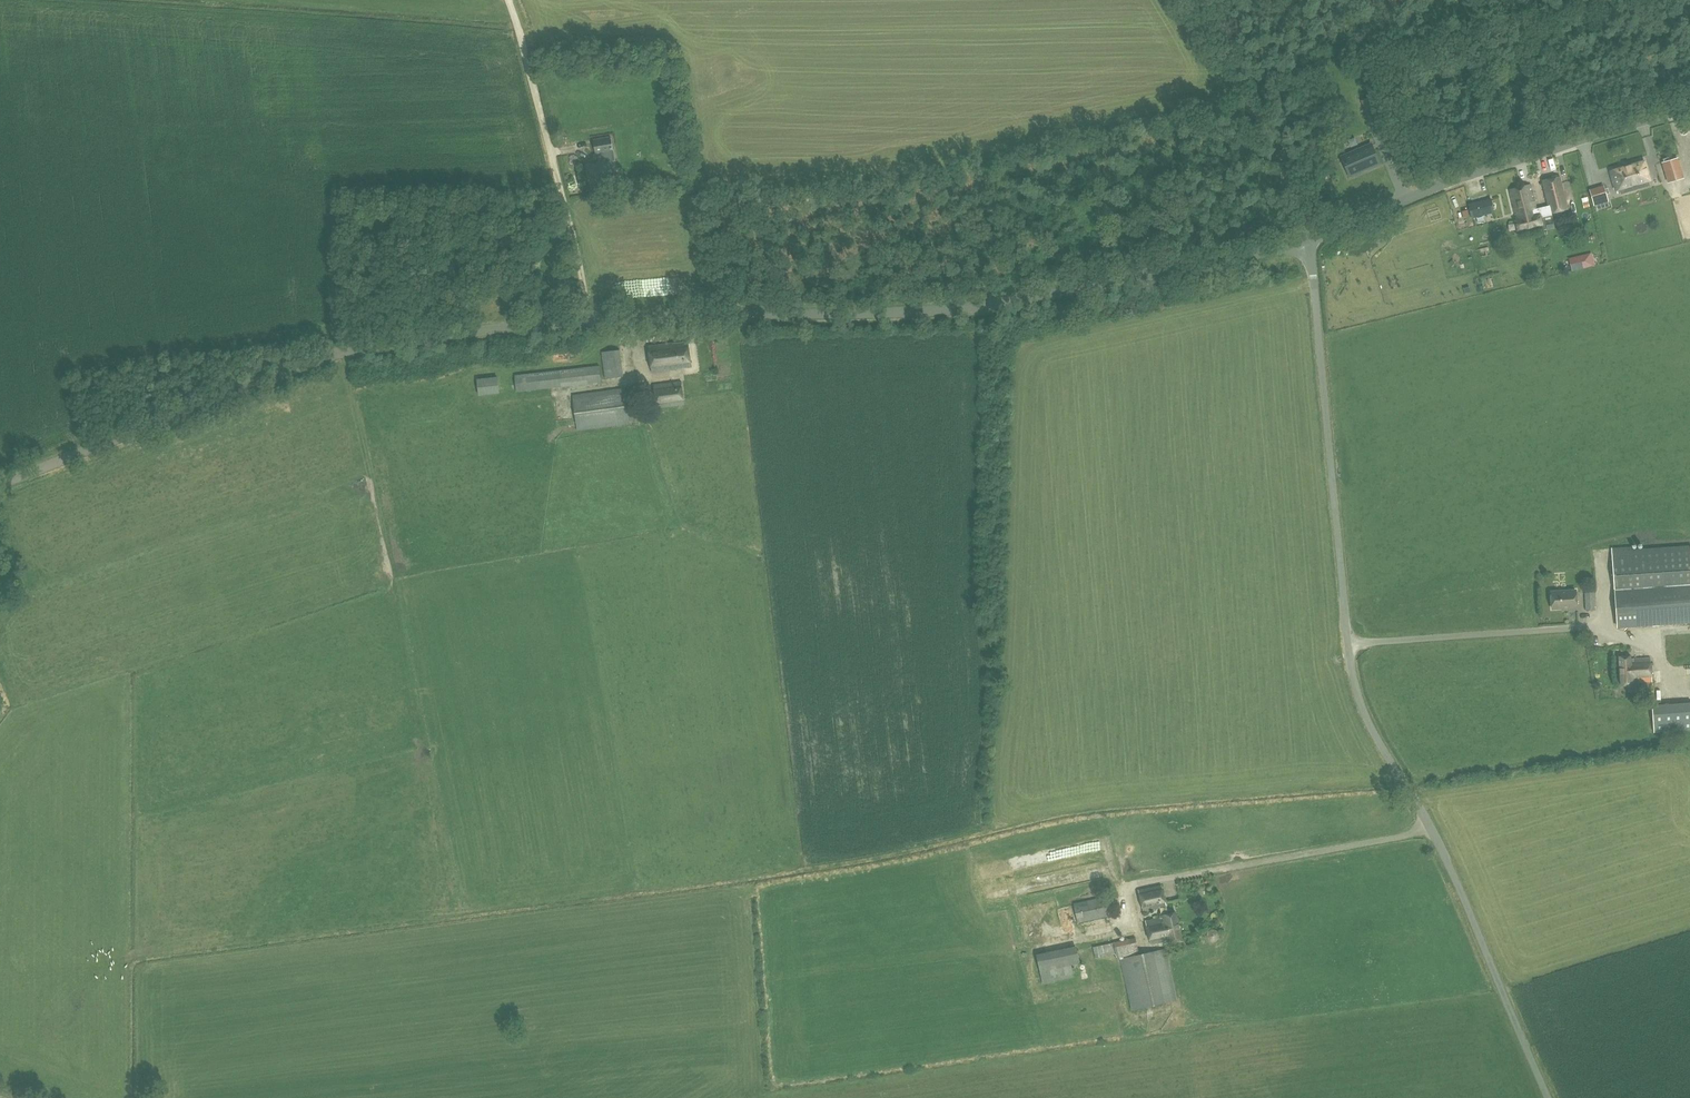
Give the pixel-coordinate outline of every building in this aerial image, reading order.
[(613,151),(611,136),(593,139),(596,154),(600,153),(602,161),(586,164),(590,185),(612,182),(608,161),(606,161),(605,152),(613,151)] [(1377,145),(1347,157),(1354,176),(1384,163),(1377,145)] [(1663,162),(1669,182),(1683,177),(1677,158),(1663,162)] [(1644,161),(1611,171),(1616,189),(1620,188),(1622,193),(1640,188),(1638,183),(1650,179),(1644,161)] [(1553,167),(1546,167),(1547,176),(1554,175),(1553,167)] [(1551,213),(1568,209),(1560,176),(1542,180),(1549,206),(1536,209),(1530,184),(1520,187),(1523,198),(1521,199),(1524,212),(1527,211),(1528,217),(1532,216),(1535,226),(1545,223),(1543,216),(1551,214),(1551,213)] [(644,177),(625,181),(628,193),(646,190),(644,177)] [(1604,186),(1591,190),(1595,203),(1608,200),(1604,186)] [(1518,230),(1535,226),(1532,216),(1528,217),(1527,211),(1524,212),(1521,199),(1523,198),(1520,187),(1509,190),(1517,220),(1515,220),(1518,230)] [(1497,197),(1468,204),(1472,218),(1494,212),(1493,208),(1499,206),(1497,197)] [(1583,254),(1569,258),(1572,271),(1586,267),(1586,266),(1592,265),(1589,254),(1583,255),(1583,254)] [(1463,287),(1465,294),(1471,292),(1469,286),(1463,287)] [(692,367),(688,341),(673,343),(648,346),(652,372),(677,369),(676,369),(692,367)] [(620,349),(602,351),(605,378),(623,376),(620,349)] [(601,381),(599,366),(516,375),(518,391),(601,381)] [(479,395),(500,393),(498,376),(478,378),(479,395)] [(684,404),(681,381),(654,384),(657,408),(684,404)] [(629,422),(625,388),(573,395),(578,429),(629,422)] [(1664,584),(1689,583),(1689,545),(1632,549),(1632,546),(1612,547),(1614,587),(1664,584)] [(1551,591),(1553,607),(1568,607),(1568,608),(1577,608),(1576,589),(1551,591)] [(1592,590),(1590,600),(1596,601),(1598,591),(1592,590)] [(1667,625),(1667,660),(1681,660),(1682,625),(1667,625)] [(1652,681),(1650,657),(1631,659),(1631,655),(1619,656),(1621,685),(1633,684),(1633,687),(1639,687),(1638,682),(1652,681)] [(1652,705),(1654,732),(1689,729),(1689,702),(1652,705)] [(1182,941),(1176,912),(1168,913),(1166,906),(1161,885),(1138,890),(1143,911),(1160,907),(1162,915),(1160,915),(1160,917),(1146,921),(1151,944),(1170,940),(1171,943),(1182,941)] [(1078,921),(1109,914),(1105,896),(1073,903),(1078,921)] [(1135,937),(1114,942),(1093,946),(1096,958),(1117,953),(1118,958),(1122,957),(1133,1009),(1177,999),(1166,949),(1139,954),(1135,937)]
